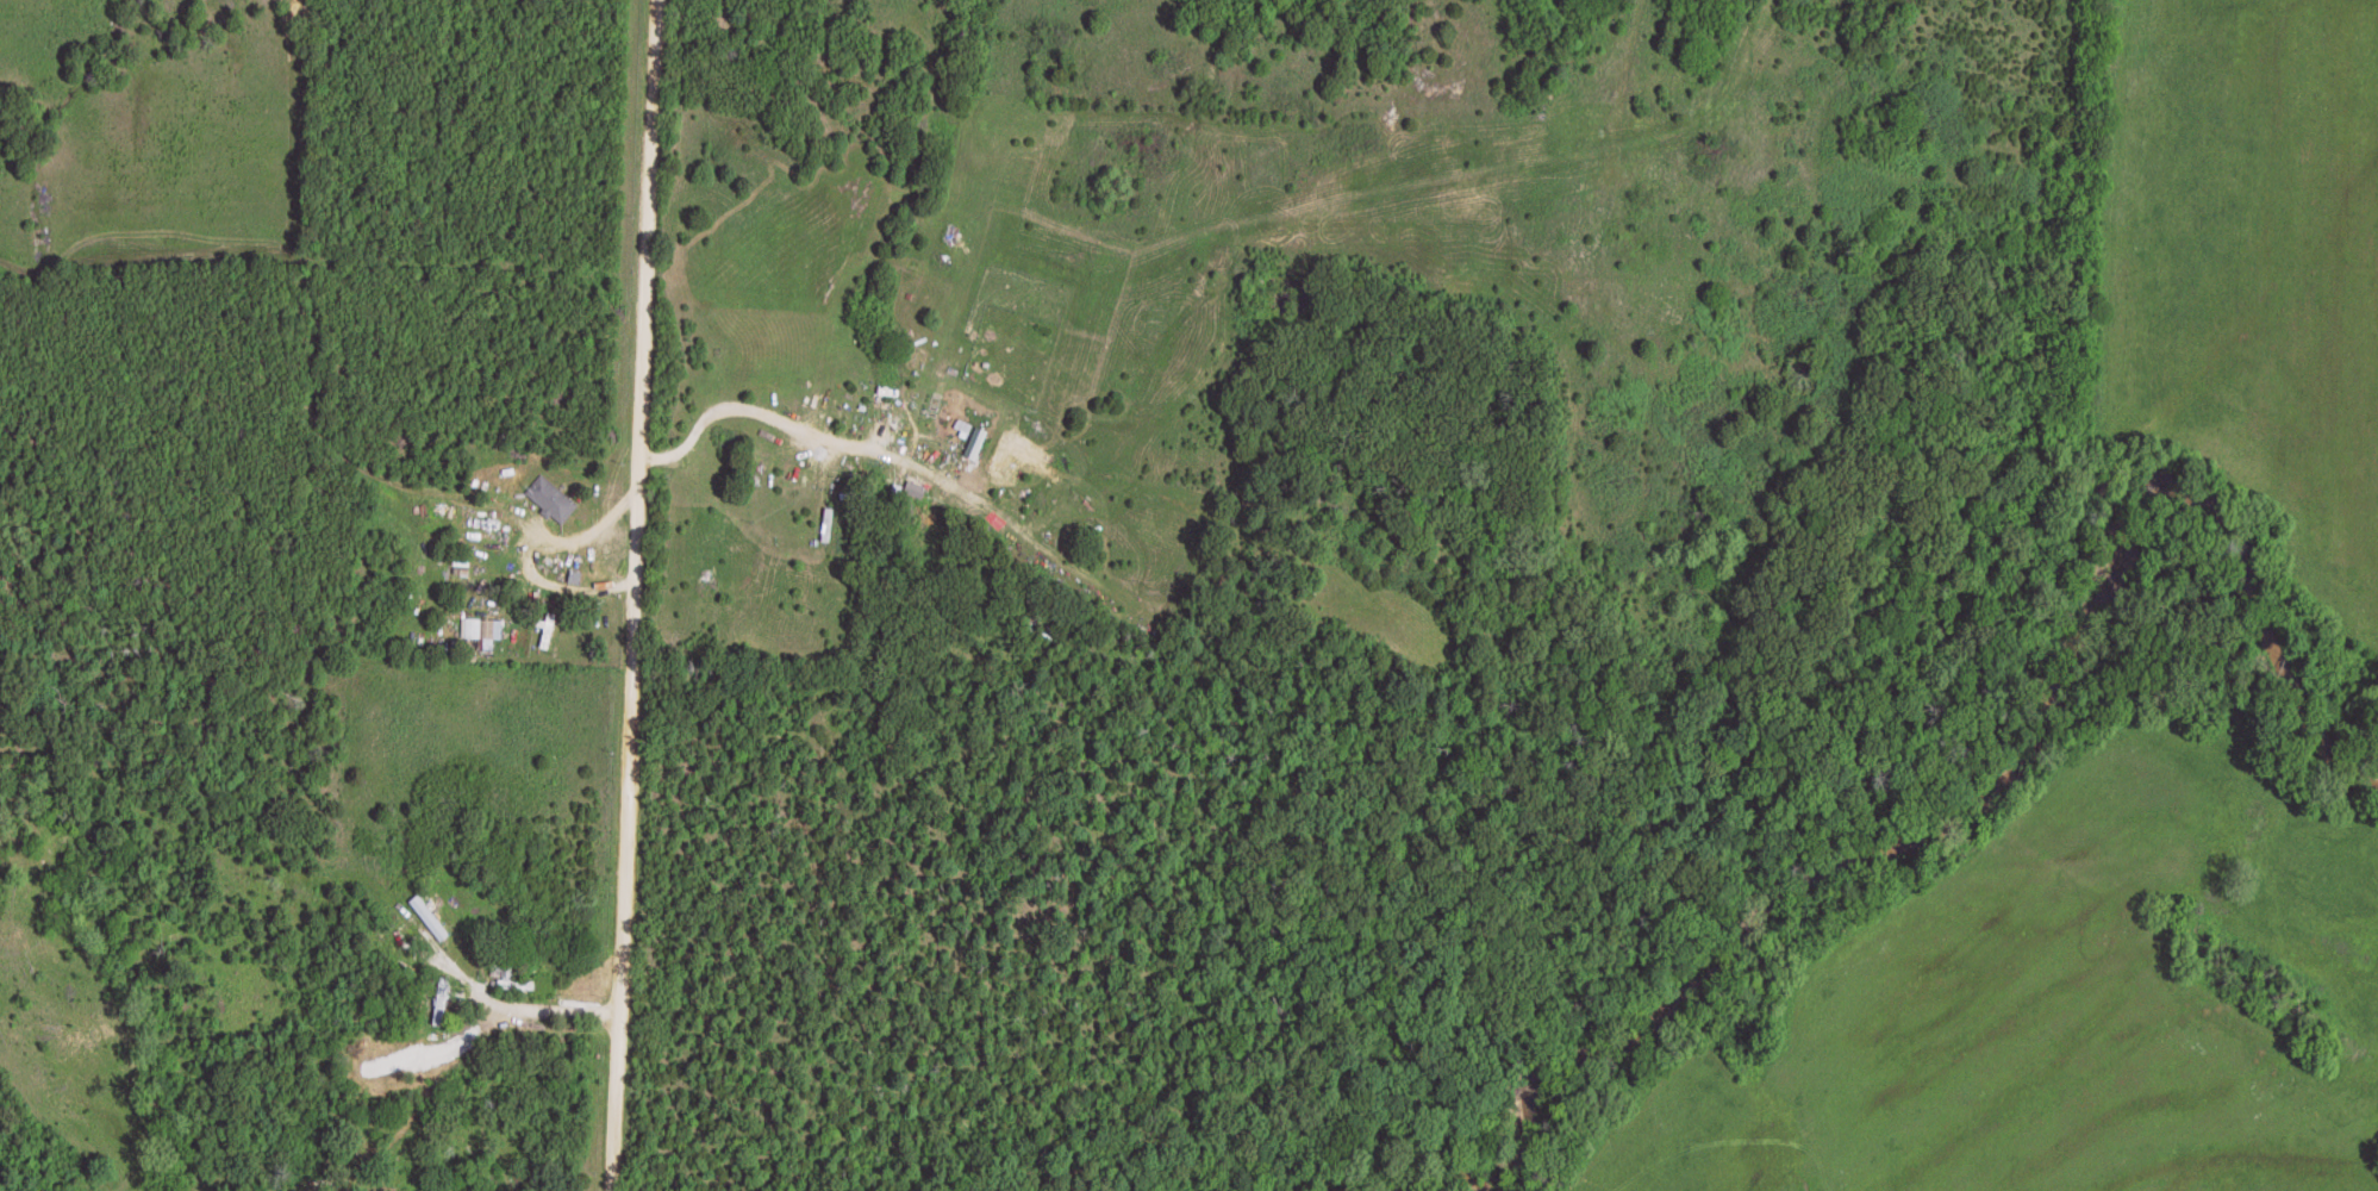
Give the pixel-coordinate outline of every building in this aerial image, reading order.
[(526,492),(562,524),(579,506),(543,474),(526,492)] [(540,646),(549,649),(558,616),(550,614),(540,646)] [(464,639),(502,639),(502,619),(464,619),(464,639)] [(534,988),(534,980),(514,980),(514,958),(494,958),(494,988),(534,988)]
